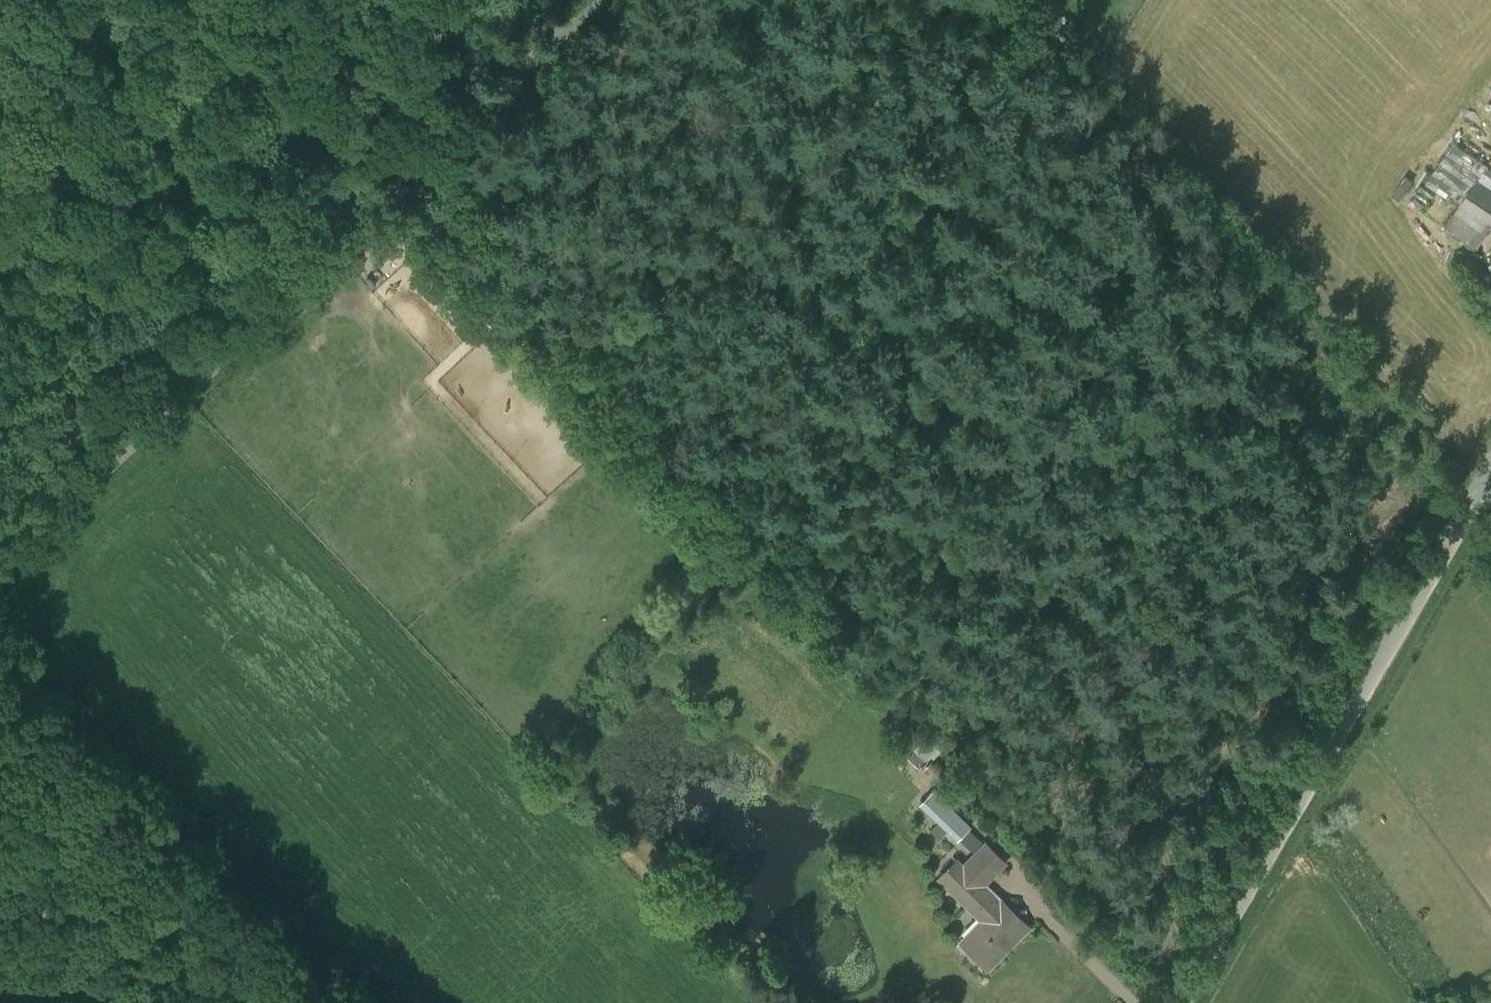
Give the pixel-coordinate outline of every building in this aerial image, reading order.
[(1488,164),(1454,142),(1427,183),(1460,206),(1446,226),(1457,233),(1457,237),(1476,251),(1489,228),(1490,229),(1490,170),(1486,167),(1488,164)] [(428,256),(411,271),(462,328),(479,313),(428,256)] [(913,746),(910,749),(924,762),(938,747),(921,731),(910,743),(913,746)] [(937,821),(957,841),(971,826),(951,806),(937,821)] [(980,921),(964,937),(989,962),(1002,948),(999,945),(1009,936),(1010,937),(1023,924),(984,885),(1007,862),(985,840),(962,862),(957,857),(936,877),(980,921)]
